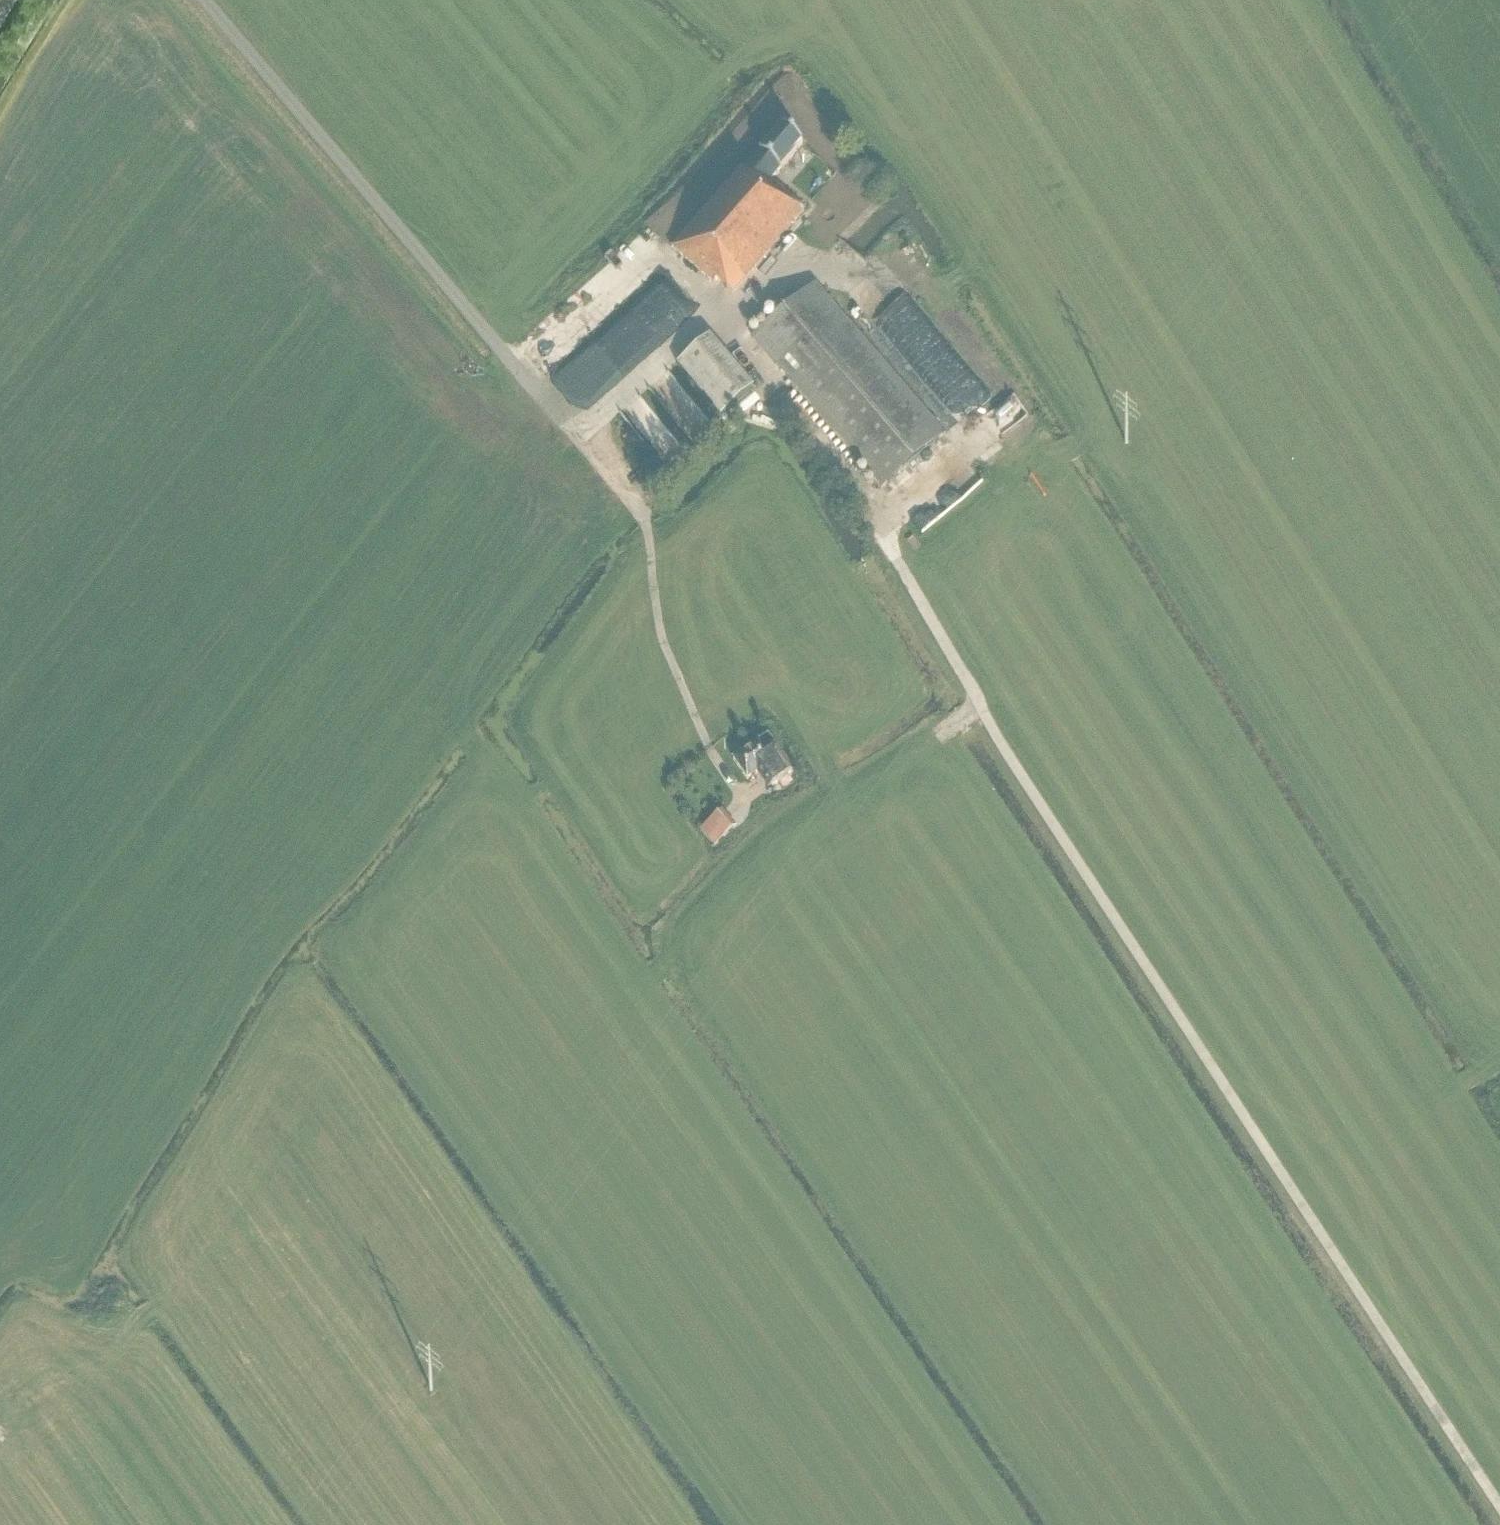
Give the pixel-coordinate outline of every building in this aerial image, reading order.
[(770,183),(802,146),(782,128),(744,172),(741,169),(671,249),(713,285),(716,282),(731,296),(803,213),(770,183)] [(881,489),(944,435),(815,286),(752,340),(881,489)] [(676,366),(720,418),(755,387),(712,335),(676,366)] [(793,772),(767,735),(758,742),(757,742),(732,760),(747,780),(760,771),(771,787),(777,783),(782,790),(791,783),(787,776),(793,772)] [(700,829),(714,846),(732,831),(718,815),(700,829)]
